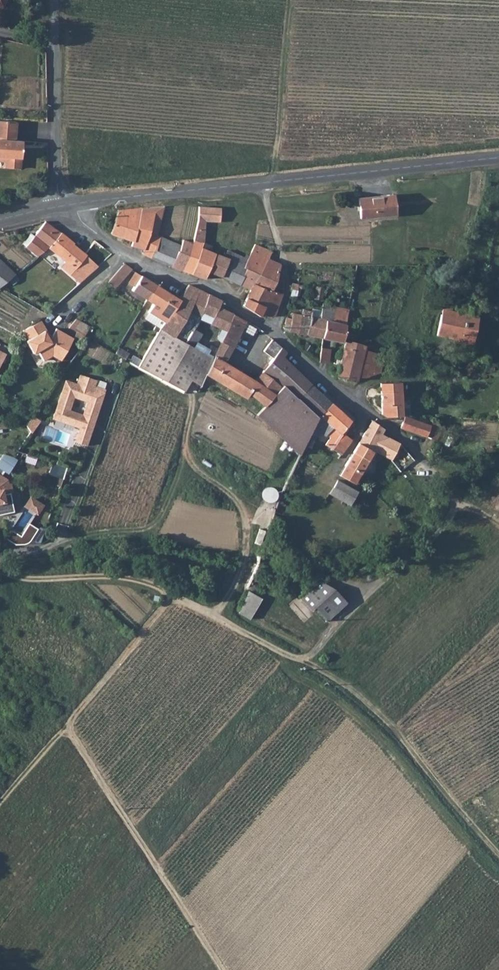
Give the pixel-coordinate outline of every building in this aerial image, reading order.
[(19,163),(21,142),(14,141),(15,122),(0,121),(0,159),(4,160),(3,162),(19,163)] [(393,189),(367,191),(368,211),(394,209),(393,189)] [(360,212),(368,211),(367,191),(358,192),(360,212)] [(145,231),(154,233),(161,201),(138,204),(130,240),(129,244),(141,248),(145,231)] [(217,217),(218,204),(197,202),(196,212),(195,221),(192,233),(189,239),(180,266),(202,274),(204,267),(211,249),(198,244),(200,238),(197,237),(202,216),(217,217)] [(114,210),(108,230),(130,240),(138,204),(114,210)] [(26,240),(37,251),(48,243),(61,228),(48,217),(36,229),(26,240)] [(73,239),(61,228),(48,243),(71,264),(66,269),(77,279),(94,261),(72,240),(73,239)] [(145,231),(141,248),(140,250),(170,262),(173,255),(176,238),(154,233),(145,231)] [(180,266),(189,239),(180,236),(173,255),(170,262),(180,266)] [(246,285),(240,301),(256,312),(258,309),(265,312),(271,311),(278,288),(270,284),(276,261),(266,255),(269,247),(249,239),(245,254),(235,280),(246,285)] [(211,249),(204,267),(235,280),(245,254),(225,244),(221,253),(211,249)] [(13,269),(0,256),(0,281),(13,269)] [(129,265),(121,259),(105,278),(112,284),(129,265)] [(126,280),(132,284),(138,273),(134,270),(126,280)] [(138,273),(132,284),(125,294),(141,303),(153,282),(138,273)] [(287,285),(294,287),(296,275),(290,273),(287,285)] [(169,311),(165,317),(138,364),(162,378),(184,339),(192,326),(192,324),(198,314),(207,299),(211,292),(186,280),(177,296),(169,311)] [(141,303),(142,304),(165,317),(169,311),(177,296),(153,282),(141,303)] [(220,359),(243,315),(207,299),(198,314),(207,319),(203,325),(218,333),(208,352),(199,369),(206,372),(242,391),(246,388),(260,400),(265,396),(270,399),(273,396),(297,418),(312,428),(323,416),(315,410),(292,392),(306,376),(279,350),(280,349),(273,343),(275,342),(268,336),(268,334),(265,331),(257,344),(267,353),(247,375),(220,359)] [(328,316),(330,303),(318,299),(315,313),(307,312),(303,330),(308,331),(319,333),(322,315),(328,316)] [(343,306),(330,303),(328,316),(322,315),(319,333),(338,336),(343,306)] [(438,311),(453,315),(454,309),(440,306),(438,311)] [(298,310),(289,308),(288,313),(286,326),(295,328),(298,310)] [(298,310),(295,328),(303,330),(307,312),(298,310)] [(475,322),(476,315),(459,310),(458,316),(453,315),(453,317),(466,320),(475,322)] [(449,336),(453,317),(453,315),(438,311),(433,331),(449,336)] [(73,316),(66,324),(81,332),(85,324),(73,316)] [(466,320),(453,317),(449,336),(462,340),(466,320)] [(30,325),(45,334),(48,336),(43,330),(46,327),(39,320),(30,325)] [(475,322),(466,320),(462,340),(469,342),(475,322)] [(35,349),(39,357),(53,339),(48,336),(45,334),(30,325),(21,329),(28,341),(26,343),(30,351),(35,349)] [(51,332),(56,336),(60,331),(55,327),(51,332)] [(60,331),(56,336),(53,339),(39,357),(40,359),(49,354),(58,359),(71,336),(60,331)] [(273,343),(280,349),(282,346),(268,334),(268,336),(275,342),(273,343)] [(353,371),(358,345),(378,349),(379,345),(340,337),(333,372),(352,376),(353,371)] [(162,378),(178,386),(185,375),(194,380),(199,369),(208,352),(184,339),(181,344),(162,378)] [(318,343),(316,352),(316,357),(322,358),(324,345),(318,343)] [(358,345),(353,371),(360,372),(367,372),(372,372),(373,369),(381,371),(383,361),(376,360),(378,349),(358,345)] [(103,390),(93,387),(95,380),(77,374),(74,383),(64,379),(50,419),(77,429),(73,443),(84,447),(103,390)] [(326,395),(306,376),(292,392),(315,410),(326,395)] [(396,397),(393,377),(374,380),(377,410),(385,412),(397,412),(396,397)] [(321,438),(329,442),(339,429),(349,416),(326,395),(315,410),(323,416),(312,428),(317,432),(320,429),(324,431),(321,438)] [(296,450),(309,433),(312,428),(297,418),(273,396),(270,399),(265,396),(260,400),(252,408),(296,450)] [(396,397),(397,412),(400,413),(405,415),(404,396),(396,397)] [(413,417),(405,415),(400,413),(398,422),(422,432),(426,421),(419,421),(421,415),(414,413),(413,417)] [(377,429),(380,424),(368,417),(340,463),(348,467),(347,470),(354,473),(369,446),(386,455),(398,469),(409,456),(394,439),(377,429)] [(346,436),(339,429),(329,442),(338,448),(346,436)] [(13,447),(8,453),(9,454),(15,457),(20,450),(13,447)] [(0,451),(0,465),(1,466),(9,454),(8,453),(0,451)] [(11,507),(7,489),(9,488),(7,479),(5,479),(4,476),(0,473),(0,510),(11,507)] [(327,496),(348,507),(359,488),(352,484),(349,488),(335,480),(327,496)] [(32,497),(26,506),(39,516),(46,506),(32,497)] [(22,537),(12,532),(7,540),(20,547),(29,546),(38,529),(29,525),(22,537)] [(323,576),(302,591),(313,605),(317,602),(327,617),(348,602),(338,587),(333,590),(323,576)] [(261,602),(250,592),(236,612),(245,620),(261,602)] [(303,601),(294,609),(305,623),(314,615),(303,601)]
